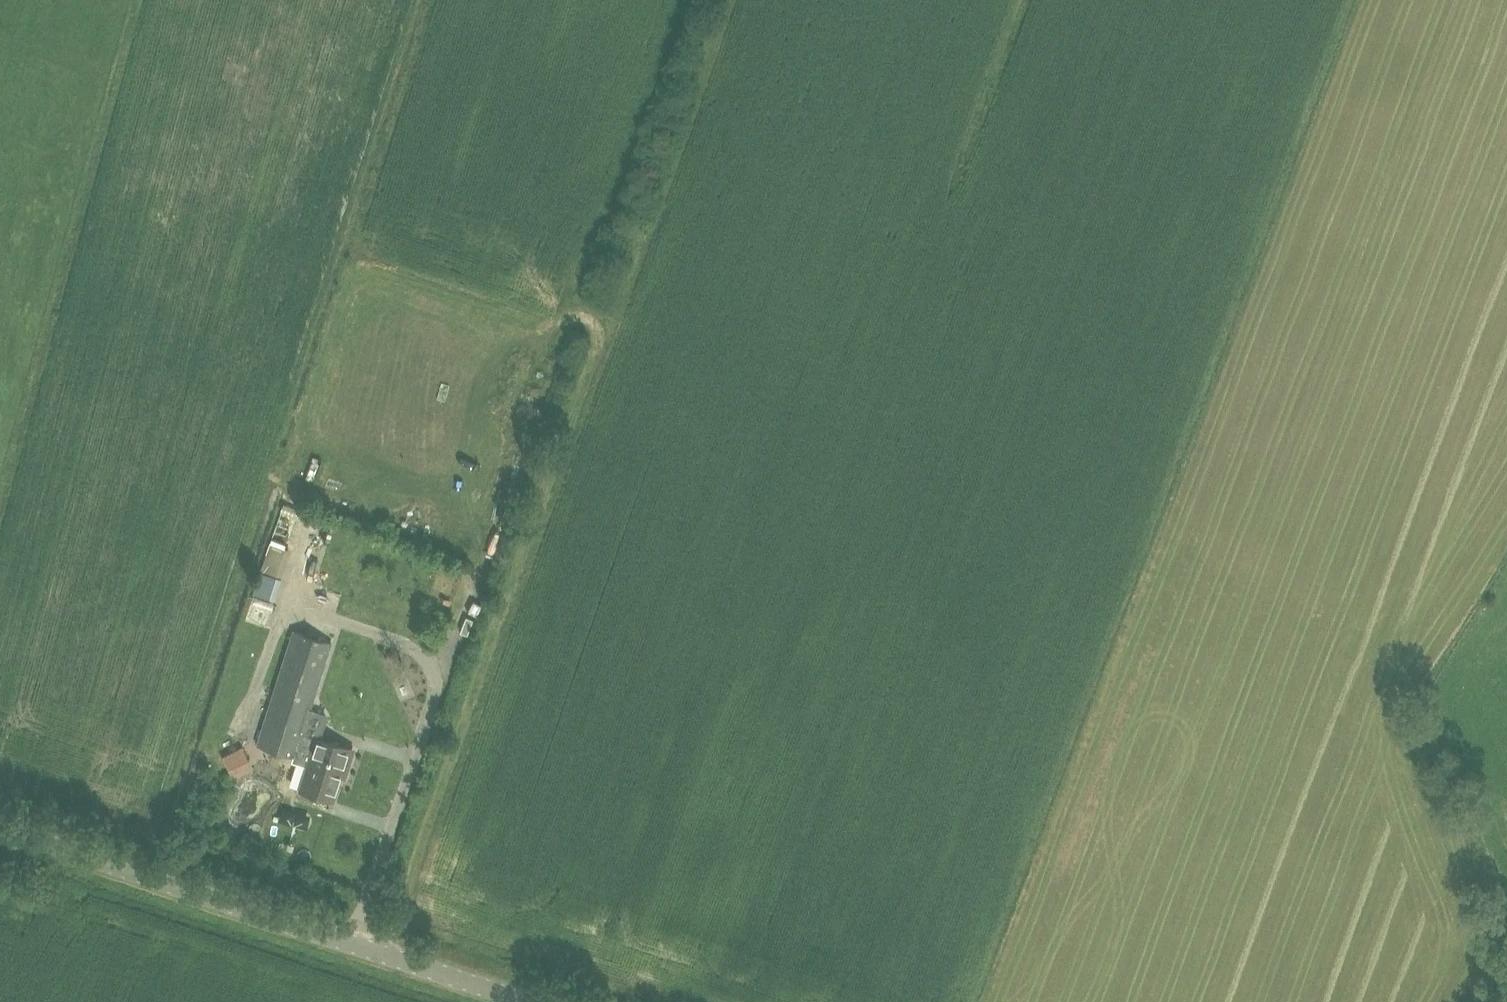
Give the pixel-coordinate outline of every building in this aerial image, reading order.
[(263,570),(282,576),(292,548),(273,541),(263,570)] [(255,745),(295,757),(308,717),(332,642),(292,629),(255,745)] [(295,757),(296,757),(296,755),(308,758),(298,790),(335,802),(342,777),(346,780),(355,748),(315,736),(315,737),(303,733),(308,717),(295,757)] [(242,745),(222,756),(232,774),(252,763),(242,745)]
